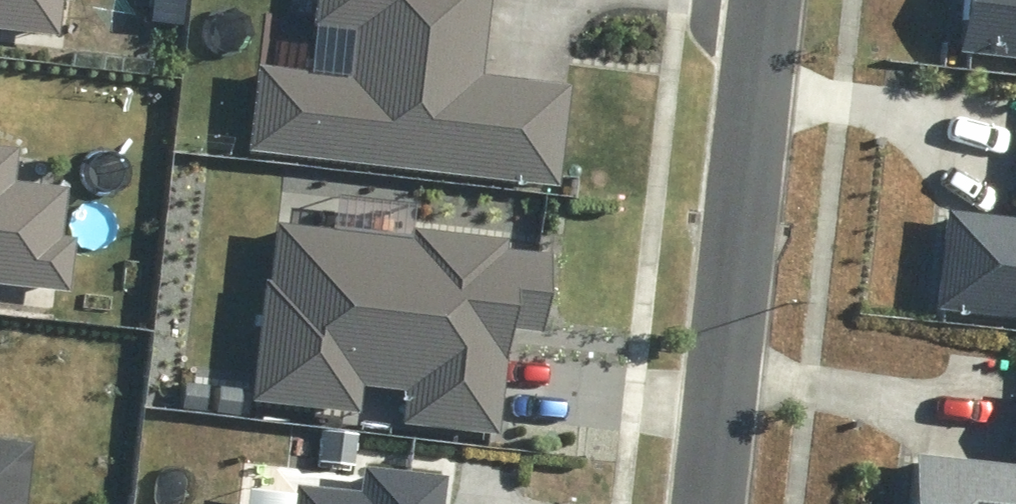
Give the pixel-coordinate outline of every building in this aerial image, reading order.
[(46,41),(50,5),(62,6),(63,0),(0,0),(0,36),(46,41)] [(235,156),(547,193),(559,89),(470,79),(480,0),(305,0),(301,31),(342,36),(337,80),(246,69),(235,156)] [(1015,66),(1015,0),(955,0),(948,59),(1015,66)] [(57,296),(63,242),(49,240),(54,194),(1,188),(5,152),(0,151),(0,290),(57,296)] [(924,313),(1015,322),(1015,211),(1015,225),(934,217),(924,313)] [(259,227),(238,406),(346,419),(350,391),(391,396),(387,428),(484,440),(497,335),(527,339),(536,261),(492,256),(493,245),(401,234),(400,244),(259,227)] [(1011,468),(908,457),(903,503),(1015,503),(1015,422),(1011,468)] [(22,446),(0,444),(0,503),(16,503),(22,446)] [(433,483),(350,473),(347,498),(282,490),(280,503),(431,503),(433,483)]
